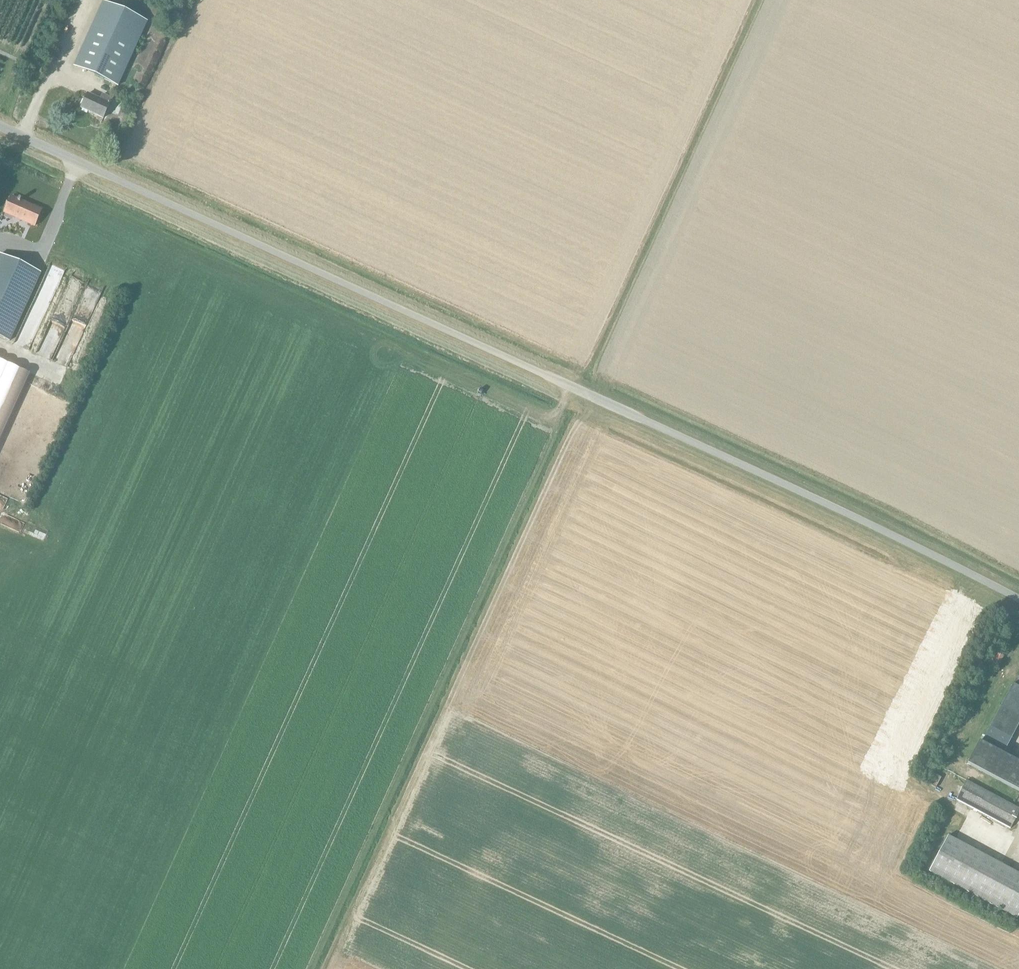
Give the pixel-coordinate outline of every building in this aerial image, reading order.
[(118,86),(147,22),(103,2),(74,66),(118,86)] [(103,119),(112,99),(103,95),(100,100),(88,94),(81,108),(103,119)] [(34,226),(42,210),(21,201),(21,200),(19,199),(19,200),(11,197),(4,213),(34,226)] [(9,341),(41,273),(0,255),(0,337),(9,341)] [(81,305),(85,297),(75,292),(71,300),(81,305)] [(95,292),(79,323),(90,328),(105,298),(95,292)] [(30,374),(0,360),(0,439),(30,374)] [(1018,724),(1018,687),(1012,684),(981,743),(1003,755),(1018,724)] [(1003,755),(981,743),(979,742),(968,765),(1018,792),(1018,763),(1003,755)] [(1018,814),(1018,809),(966,781),(956,801),(1011,829),(1018,814)] [(929,871),(1017,919),(1018,915),(1018,874),(948,836),(929,871)]
